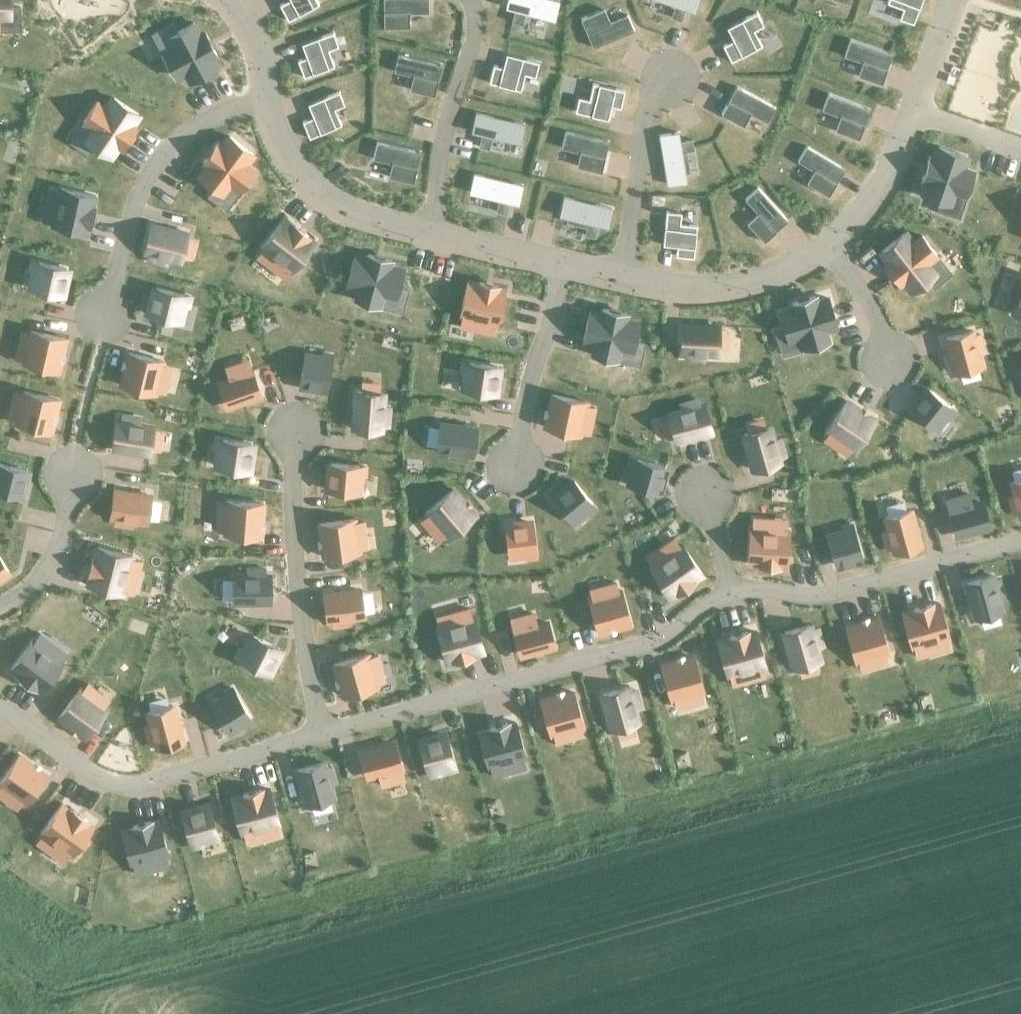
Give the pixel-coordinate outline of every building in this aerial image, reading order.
[(10,19),(19,19),(19,6),(10,6),(10,0),(0,0),(0,19),(10,19)] [(279,6),(287,21),(319,4),(316,0),(289,0),(290,0),(279,6)] [(383,27),(408,27),(408,13),(427,13),(426,0),(382,0),(383,27)] [(505,8),(553,21),(558,2),(552,0),(507,0),(505,8)] [(693,12),(697,0),(660,0),(693,12)] [(885,3),(902,9),(898,19),(913,24),(921,0),(887,0),(885,3)] [(603,9),(579,19),(585,33),(592,49),(632,32),(626,16),(609,23),(603,9)] [(674,10),(672,17),(682,21),(684,13),(674,10)] [(733,41),(723,46),(731,62),(761,47),(753,30),(761,26),(755,14),(727,29),(733,41)] [(514,15),(511,22),(522,25),(524,17),(514,15)] [(171,22),(161,28),(165,35),(173,50),(162,55),(173,77),(184,71),(190,82),(216,69),(210,57),(217,54),(206,32),(199,36),(192,22),(175,30),(171,22)] [(306,57),(297,60),(303,78),(312,74),(327,69),(334,67),(328,50),(336,47),(331,33),(301,44),(306,57)] [(848,39),(843,55),(862,61),(857,76),(881,84),(891,54),(848,39)] [(493,64),(488,83),(519,91),(524,75),(534,77),(538,62),(506,53),(503,67),(493,64)] [(398,55),(394,71),(412,75),(409,91),(433,97),(441,65),(398,55)] [(577,98),(574,112),(607,120),(610,106),(619,108),(624,91),(591,83),(587,100),(577,98)] [(735,86),(720,114),(741,126),(749,112),(767,121),(774,107),(735,86)] [(313,117),(301,122),(308,139),(319,134),(335,128),(341,126),(334,109),(344,105),(338,92),(323,98),(307,104),(313,117)] [(827,94),(821,109),(839,116),(834,130),(857,139),(868,109),(827,94)] [(83,139),(79,145),(88,151),(92,145),(111,157),(117,147),(121,150),(137,125),(133,123),(140,113),(112,95),(105,104),(97,98),(80,123),(89,129),(83,139)] [(475,111),(470,132),(520,144),(525,123),(475,111)] [(565,131),(561,148),(580,152),(577,166),(600,172),(608,141),(565,131)] [(676,133),(657,136),(665,186),(684,183),(676,133)] [(206,167),(198,178),(214,189),(209,195),(216,200),(221,194),(229,184),(237,190),(255,167),(246,160),(252,153),(230,136),(224,144),(218,139),(201,163),(206,167)] [(479,138),(477,146),(489,148),(491,141),(479,138)] [(689,140),(681,141),(683,153),(691,152),(689,140)] [(376,143),(372,158),(391,162),(388,177),(412,183),(420,153),(376,143)] [(805,146),(796,160),(813,170),(805,183),(827,196),(843,169),(805,146)] [(930,155),(921,181),(925,183),(921,195),(938,201),(935,208),(946,212),(949,204),(952,192),(965,196),(973,172),(963,169),(968,156),(937,146),(934,156),(930,155)] [(473,171),(468,192),(517,204),(522,184),(473,171)] [(49,187),(46,198),(57,200),(51,226),(85,234),(87,226),(90,227),(95,204),(92,204),(94,195),(60,187),(59,189),(49,187)] [(756,188),(745,199),(757,213),(746,223),(763,242),(786,221),(756,188)] [(562,195),(557,215),(607,227),(612,207),(562,195)] [(496,203),(494,211),(506,213),(508,206),(496,203)] [(664,210),(661,245),(675,246),(674,256),(692,258),(696,225),(678,223),(679,211),(664,210)] [(260,250),(256,256),(264,262),(268,257),(289,273),(314,240),(283,217),(258,249),(260,250)] [(149,223),(142,253),(147,255),(145,260),(165,264),(166,259),(180,263),(187,232),(149,223)] [(584,226),(582,234),(594,237),(596,229),(584,226)] [(905,231),(878,251),(885,260),(881,263),(898,285),(904,280),(912,291),(926,279),(932,286),(940,280),(935,273),(927,263),(937,255),(921,235),(913,242),(905,231)] [(354,255),(346,284),(358,288),(355,300),(378,306),(381,294),(394,297),(404,300),(406,289),(397,287),(402,268),(393,265),(394,260),(365,252),(364,257),(354,255)] [(31,259),(28,272),(32,273),(28,288),(59,295),(66,267),(35,259),(31,259)] [(1010,283),(1020,287),(1012,312),(1020,316),(1020,276),(1013,273),(1010,283)] [(467,280),(458,316),(462,316),(460,325),(470,328),(472,319),(496,324),(504,289),(499,288),(500,285),(475,279),(475,282),(467,280)] [(156,286),(149,315),(180,322),(184,306),(188,307),(192,294),(187,293),(156,286)] [(783,329),(774,331),(778,344),(787,341),(801,337),(804,348),(827,342),(824,332),(835,329),(826,295),(815,299),(814,295),(791,301),(792,305),(778,309),(783,329)] [(588,311),(581,341),(594,344),(592,355),(615,360),(618,349),(633,353),(641,355),(644,344),(635,342),(640,322),(624,319),(625,314),(602,308),(601,314),(588,311)] [(717,325),(681,324),(681,358),(716,359),(717,325)] [(30,328),(20,363),(55,373),(65,338),(30,328)] [(970,330),(945,336),(955,373),(980,367),(976,353),(983,352),(978,333),(972,335),(970,330)] [(128,351),(120,385),(154,393),(154,390),(164,393),(166,383),(157,381),(162,359),(128,351)] [(304,356),(299,384),(326,389),(331,361),(304,356)] [(462,359),(460,372),(465,373),(463,389),(493,393),(497,364),(467,360),(462,359)] [(230,379),(218,383),(225,405),(260,394),(251,367),(234,373),(232,365),(226,366),(229,375),(230,379)] [(924,386),(908,406),(936,429),(946,416),(949,419),(955,411),(953,408),(924,386)] [(13,392),(12,400),(21,402),(16,423),(49,431),(56,400),(24,392),(23,394),(13,392)] [(355,392),(353,427),(380,428),(381,415),(386,416),(386,410),(381,409),(382,394),(355,392)] [(552,393),(544,427),(578,435),(583,413),(592,415),(594,407),(585,405),(586,401),(552,393)] [(843,400),(823,430),(827,433),(824,439),(830,443),(834,437),(853,450),(873,419),(843,400)] [(668,418),(662,420),(667,438),(673,436),(674,441),(713,430),(706,403),(667,414),(668,418)] [(116,421),(112,448),(146,453),(150,426),(138,425),(139,419),(132,418),(131,423),(116,421)] [(439,421),(435,449),(448,451),(447,457),(467,460),(468,454),(473,454),(477,427),(439,421)] [(772,425),(743,433),(752,469),(782,461),(781,458),(786,456),(781,437),(776,439),(772,425)] [(222,441),(218,465),(245,470),(249,445),(222,441)] [(632,456),(629,469),(633,470),(629,485),(657,493),(665,465),(637,457),(632,456)] [(18,495),(24,469),(0,464),(0,491),(18,495)] [(330,464),(328,490),(356,492),(357,476),(365,477),(365,466),(357,465),(330,464)] [(575,480),(553,499),(572,521),(585,510),(587,514),(596,506),(594,503),(575,480)] [(1007,485),(1017,518),(1020,517),(1020,480),(1007,485)] [(426,515),(421,520),(427,526),(432,522),(446,538),(477,512),(454,486),(424,512),(426,515)] [(114,491),(110,514),(126,516),(125,524),(131,525),(132,517),(146,520),(150,496),(114,491)] [(963,504),(946,508),(954,538),(989,529),(981,499),(969,502),(966,493),(960,495),(963,504)] [(217,503),(216,511),(226,512),(224,534),(258,537),(261,504),(227,501),(227,504),(217,503)] [(888,530),(880,532),(885,550),(893,548),(894,553),(919,546),(909,509),(884,516),(888,530)] [(750,528),(747,563),(759,564),(759,566),(778,567),(778,565),(787,566),(790,531),(764,529),(765,519),(753,518),(753,528),(750,528)] [(353,520),(319,525),(323,557),(358,552),(355,530),(365,529),(364,521),(353,522),(353,520)] [(533,522),(504,525),(507,555),(524,553),(525,557),(526,562),(537,560),(537,555),(536,551),(533,522)] [(842,529),(826,533),(835,568),(861,561),(852,526),(851,523),(841,526),(842,529)] [(675,539),(647,559),(652,566),(649,568),(671,597),(676,593),(677,595),(697,580),(696,579),(704,573),(682,544),(680,546),(675,539)] [(97,547),(88,585),(120,593),(127,566),(139,569),(141,561),(129,558),(130,556),(97,547)] [(247,575),(232,575),(232,602),(270,602),(270,575),(254,575),(254,570),(247,570),(247,575)] [(997,571),(963,582),(974,615),(1007,605),(997,571)] [(590,599),(587,600),(597,636),(632,626),(623,590),(619,591),(616,583),(588,591),(590,599)] [(360,590),(323,594),(326,621),(342,619),(342,624),(349,623),(349,618),(364,616),(360,590)] [(909,611),(902,613),(912,651),(913,650),(915,657),(926,654),(925,647),(948,641),(938,603),(932,605),(932,602),(909,608),(909,611)] [(475,613),(434,624),(444,661),(452,659),(453,662),(476,656),(475,653),(485,651),(475,613)] [(530,625),(511,630),(519,659),(556,649),(548,620),(536,623),(533,614),(528,616),(530,625)] [(877,617),(845,625),(855,662),(857,661),(859,669),(869,667),(867,659),(886,654),(877,617)] [(813,624),(782,632),(792,668),(823,660),(820,648),(824,647),(819,627),(815,629),(813,624)] [(756,631),(718,641),(727,678),(730,677),(732,685),(744,682),(742,674),(766,668),(756,631)] [(252,636),(241,660),(266,672),(277,648),(252,636)] [(28,644),(11,668),(20,676),(19,677),(33,687),(34,686),(41,691),(58,667),(28,644)] [(367,653),(333,663),(341,696),(376,687),(370,664),(379,662),(377,654),(368,656),(367,653)] [(694,655),(662,663),(672,701),(674,700),(676,707),(686,705),(684,698),(704,692),(694,655)] [(631,685),(600,694),(609,731),(641,722),(638,710),(642,709),(637,687),(632,688),(631,685)] [(574,691),(540,700),(550,736),(553,736),(555,744),(564,741),(562,733),(584,727),(574,691)] [(77,693),(59,718),(84,736),(102,712),(77,693)] [(234,694),(213,706),(227,730),(248,718),(234,694)] [(151,725),(143,727),(149,746),(156,744),(158,749),(182,742),(171,706),(147,713),(151,725)] [(487,730),(479,732),(489,770),(491,769),(492,777),(503,774),(501,766),(525,760),(515,723),(510,724),(509,722),(486,728),(487,730)] [(446,729),(417,737),(426,772),(427,777),(440,774),(438,769),(456,764),(446,729)] [(395,744),(359,754),(365,776),(378,773),(379,777),(382,787),(388,785),(385,776),(402,771),(395,744)] [(0,786),(0,799),(7,790),(23,803),(44,775),(19,756),(0,781),(0,785),(0,786)] [(323,762),(298,769),(308,805),(332,798),(329,784),(334,783),(332,776),(327,778),(323,762)] [(241,796),(232,799),(241,832),(244,832),(247,844),(255,842),(252,830),(277,823),(268,789),(260,791),(259,789),(240,794),(241,796)] [(43,835),(35,845),(42,850),(49,840),(71,856),(91,828),(85,823),(86,822),(73,812),(72,814),(61,806),(40,833),(43,835)] [(207,807),(182,813),(190,841),(192,850),(202,848),(199,839),(215,835),(207,807)] [(134,827),(121,831),(130,866),(132,865),(136,878),(144,876),(140,863),(167,856),(158,821),(150,823),(149,821),(134,825),(134,827)]
